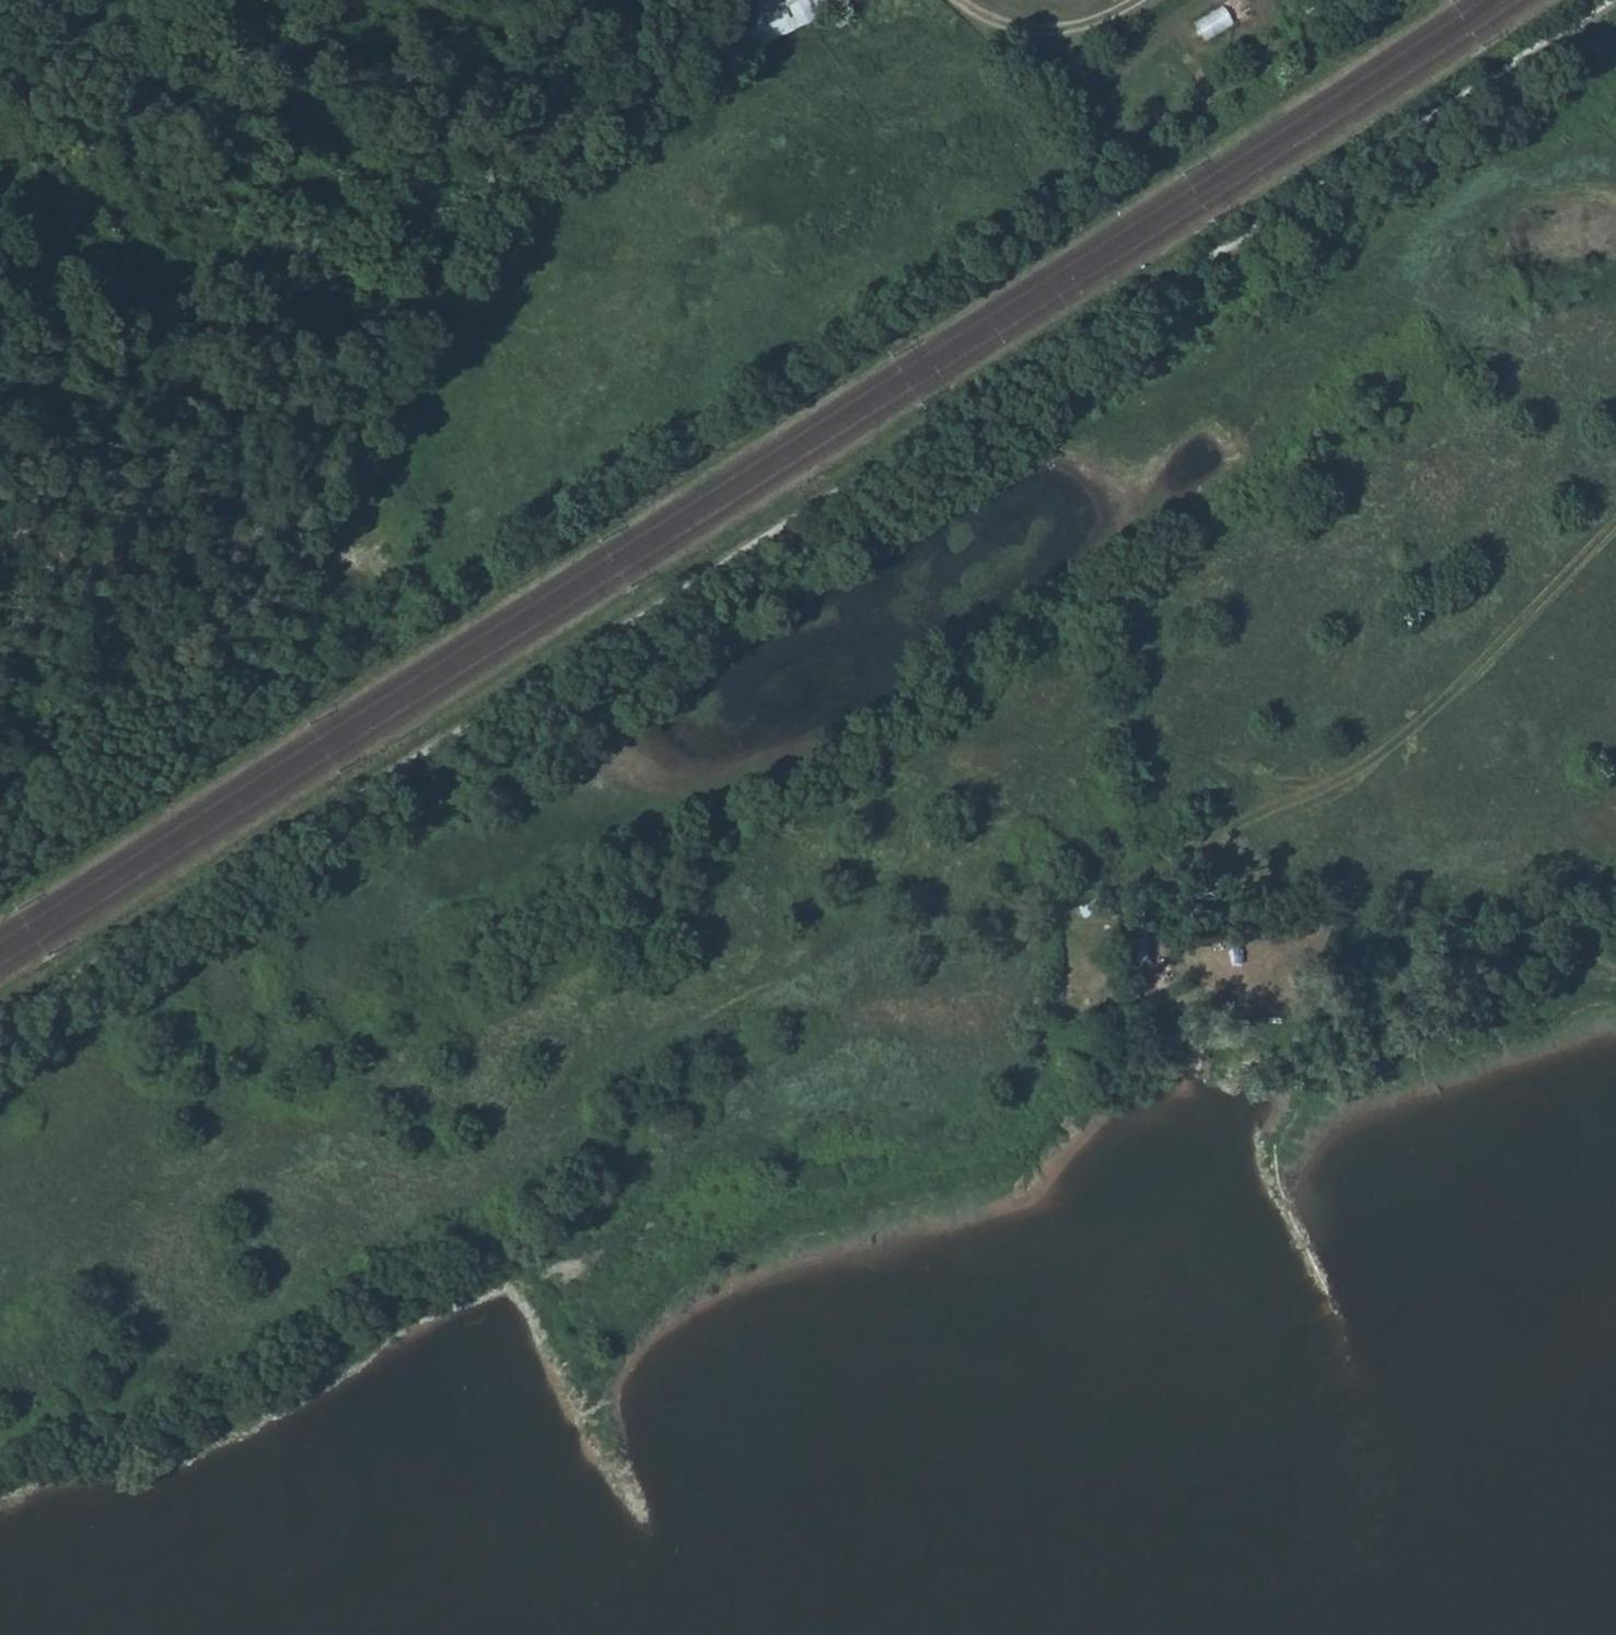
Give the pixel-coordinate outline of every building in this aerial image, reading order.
[(851,0),(738,0),(743,11),(726,18),(739,49),(851,0)]
